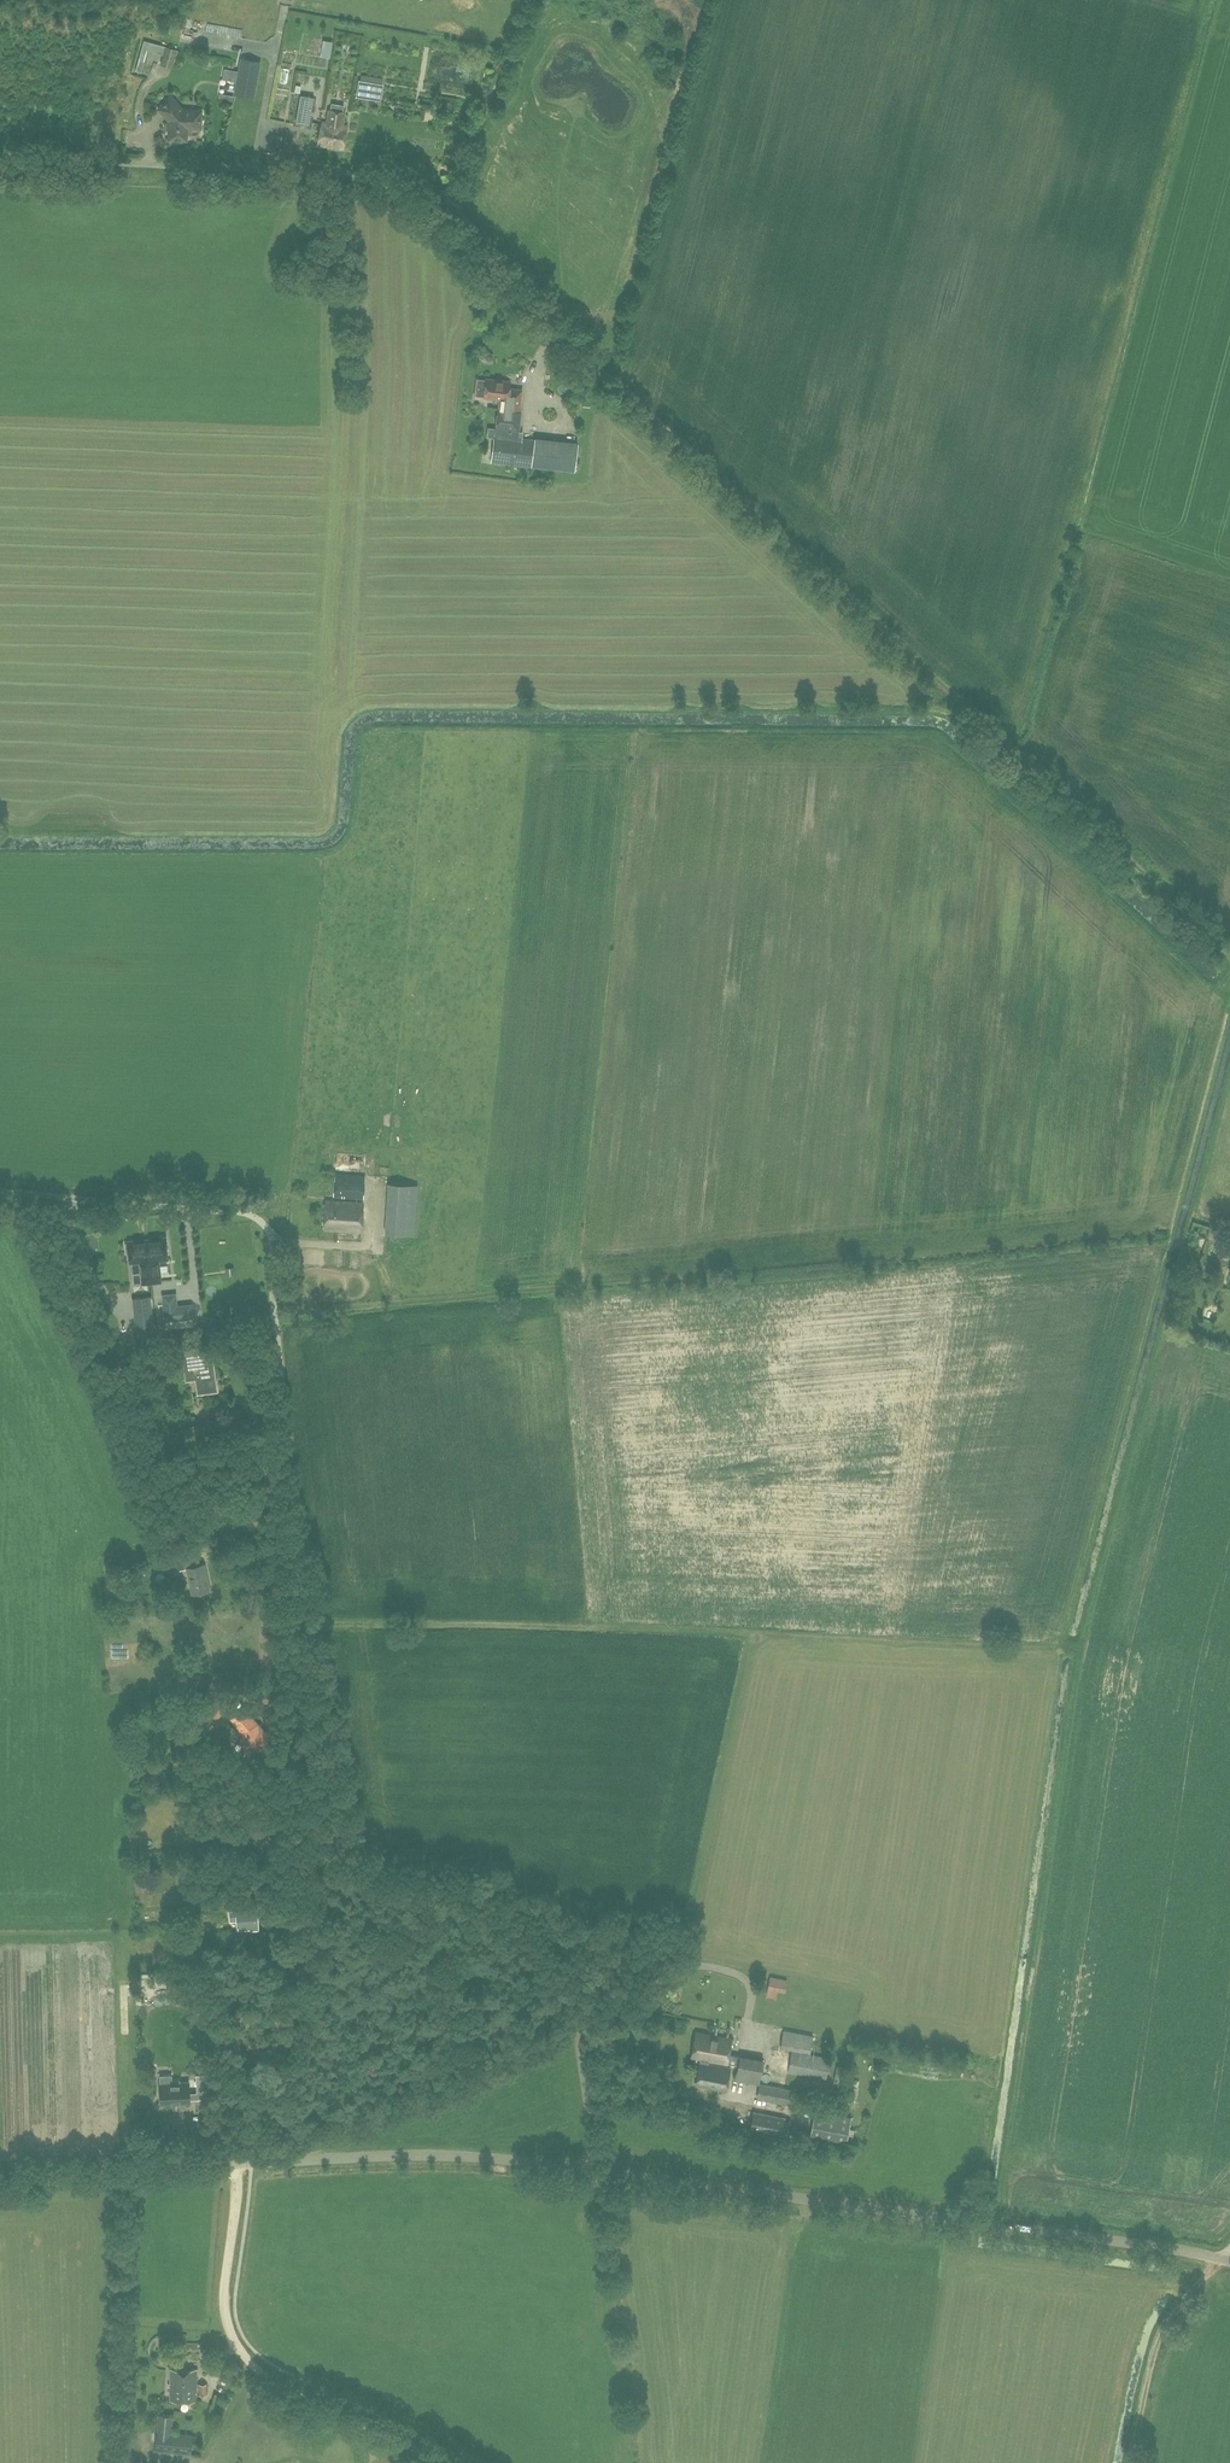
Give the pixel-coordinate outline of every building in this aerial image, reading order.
[(166,47),(164,55),(161,65),(173,68),(178,50),(166,47)] [(235,94),(253,98),(260,63),(242,59),(235,94)] [(141,73),(143,63),(137,61),(135,71),(141,73)] [(365,83),(364,101),(386,102),(387,84),(365,83)] [(201,128),(202,110),(183,109),(172,96),(158,109),(170,121),(169,139),(187,140),(188,128),(201,128)] [(299,123),(311,125),(315,98),(303,96),(299,123)] [(322,122),(318,145),(343,149),(347,126),(342,125),(344,112),(329,109),(327,122),(322,122)] [(302,149),(302,136),(293,136),(293,149),(302,149)] [(500,406),(519,408),(521,390),(510,389),(510,382),(487,379),(484,397),(500,399),(500,406)] [(496,429),(496,435),(518,438),(521,411),(519,411),(519,408),(500,406),(499,409),(498,409),(496,428),(496,429)] [(518,438),(496,435),(495,435),(492,461),(575,471),(578,445),(518,438)] [(365,1176),(335,1174),(334,1196),(364,1198),(365,1176)] [(413,1237),(416,1186),(388,1185),(385,1235),(413,1237)] [(326,1200),(324,1229),(361,1231),(363,1203),(326,1200)] [(152,1239),(145,1240),(147,1261),(149,1261),(151,1282),(160,1281),(158,1260),(167,1259),(165,1238),(162,1238),(161,1237),(152,1238),(152,1239)] [(147,1261),(145,1240),(128,1242),(128,1243),(125,1243),(126,1254),(129,1253),(130,1263),(140,1262),(142,1283),(151,1282),(149,1261),(147,1261)] [(167,1281),(175,1280),(175,1261),(167,1261),(167,1281)] [(235,1274),(234,1267),(225,1268),(226,1275),(235,1274)] [(176,1294),(162,1295),(165,1320),(193,1317),(192,1304),(177,1306),(176,1294)] [(133,1298),(136,1329),(154,1327),(150,1296),(133,1298)] [(210,1362),(208,1349),(182,1353),(185,1381),(196,1379),(198,1392),(216,1390),(212,1362),(210,1362)] [(225,1436),(234,1435),(233,1425),(224,1426),(225,1436)] [(215,1428),(217,1442),(225,1441),(223,1427),(215,1428)] [(187,1518),(197,1515),(194,1506),(184,1510),(187,1518)] [(212,1510),(202,1515),(205,1521),(215,1516),(212,1510)] [(196,1557),(173,1562),(174,1570),(187,1567),(192,1593),(209,1590),(204,1563),(197,1564),(196,1557)] [(215,1700),(198,1715),(207,1726),(224,1711),(215,1700)] [(243,1707),(231,1718),(242,1731),(245,1751),(269,1747),(266,1731),(259,1732),(257,1724),(243,1707)] [(238,1801),(241,1806),(247,1802),(244,1797),(238,1801)] [(256,1909),(230,1911),(231,1919),(237,1918),(238,1927),(251,1926),(251,1928),(258,1927),(256,1909)] [(278,1925),(267,1934),(272,1940),(283,1931),(278,1925)] [(770,1977),(768,1988),(785,1992),(788,1980),(770,1977)] [(241,2019),(245,2008),(239,2006),(235,2017),(241,2019)] [(784,2030),(780,2048),(792,2050),(788,2071),(826,2079),(830,2058),(809,2054),(813,2036),(784,2030)] [(712,2050),(716,2035),(696,2032),(691,2057),(701,2058),(696,2084),(725,2089),(729,2068),(707,2064),(708,2060),(713,2061),(716,2050),(712,2050)] [(732,2038),(716,2035),(712,2050),(716,2050),(713,2061),(738,2065),(740,2056),(729,2054),(732,2038)] [(740,2055),(740,2056),(738,2065),(735,2079),(759,2084),(763,2060),(740,2055)] [(842,2082),(845,2067),(838,2066),(835,2080),(842,2082)] [(160,2084),(161,2103),(190,2102),(190,2099),(188,2099),(188,2097),(190,2097),(189,2082),(180,2083),(180,2080),(171,2080),(171,2083),(160,2084)] [(793,2090),(775,2086),(759,2083),(756,2098),(790,2105),(793,2090)] [(809,2140),(846,2147),(851,2117),(815,2110),(809,2140)] [(753,2112),(750,2128),(781,2134),(784,2118),(753,2112)] [(197,2369),(170,2368),(170,2400),(197,2400),(197,2388),(199,2388),(199,2395),(206,2395),(206,2384),(199,2384),(197,2384),(197,2369)] [(191,2453),(192,2434),(185,2433),(184,2438),(166,2437),(166,2425),(156,2424),(155,2451),(191,2453)]
